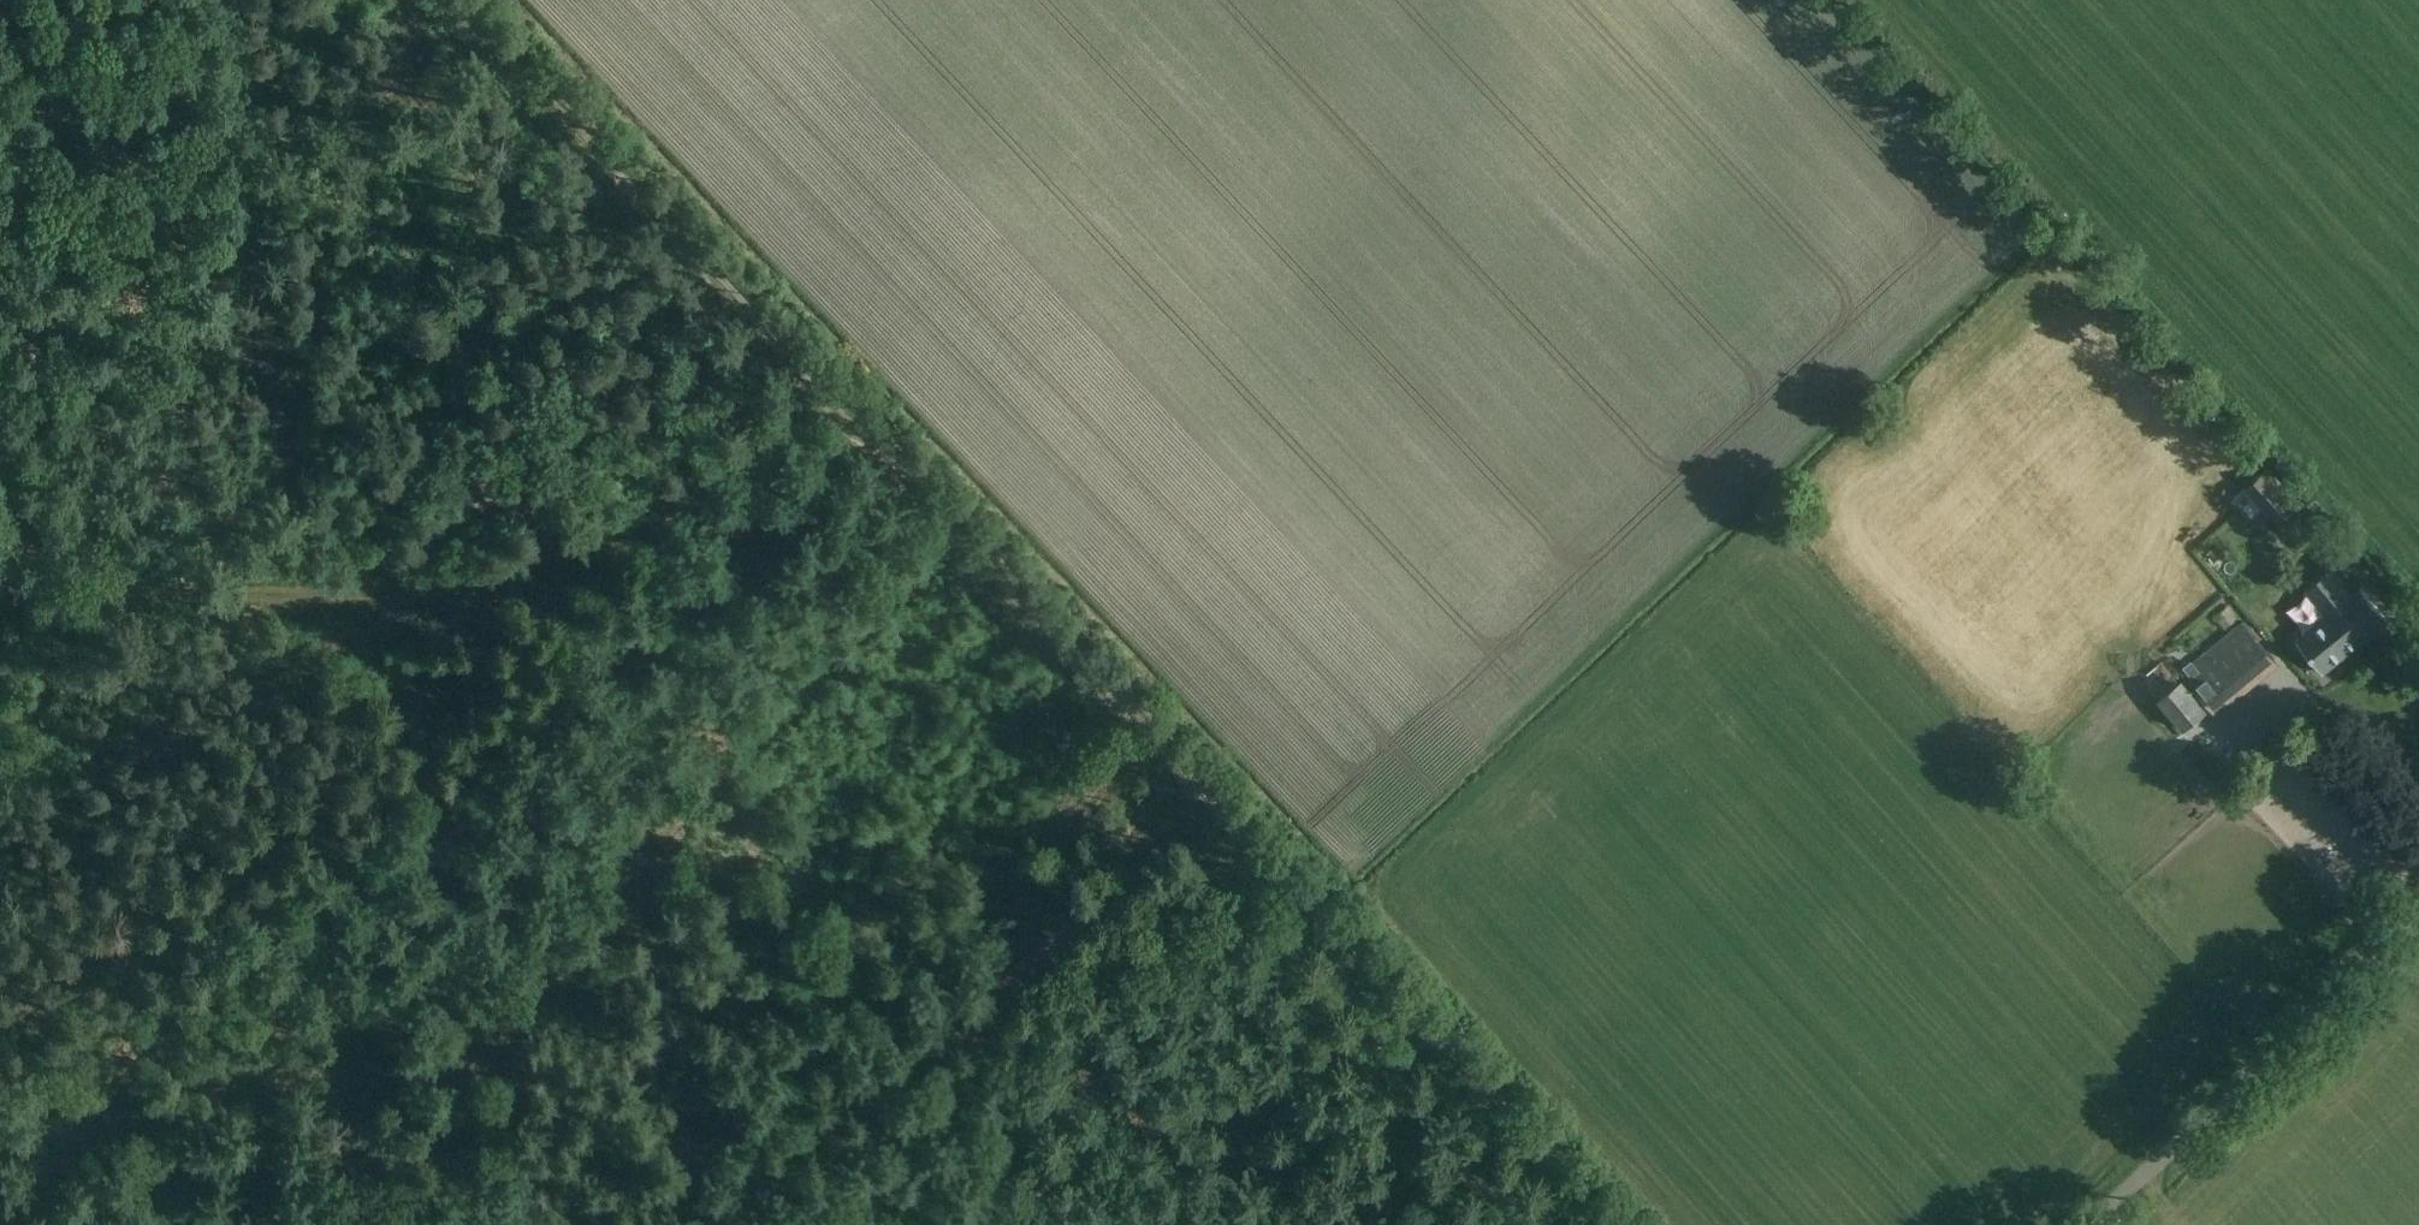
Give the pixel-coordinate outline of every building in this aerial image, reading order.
[(2269,467),(2251,482),(2281,519),(2300,504),(2269,467)] [(2311,626),(2297,639),(2303,646),(2307,651),(2315,660),(2323,670),(2324,670),(2356,643),(2387,616),(2374,600),(2360,585),(2356,588),(2352,592),(2350,590),(2337,574),(2333,570),(2329,565),(2316,576),(2303,587),(2315,601),(2326,614),(2311,626)] [(2179,669),(2218,718),(2280,664),(2243,619),(2179,669)] [(2186,684),(2163,704),(2181,726),(2203,706),(2186,684)]
